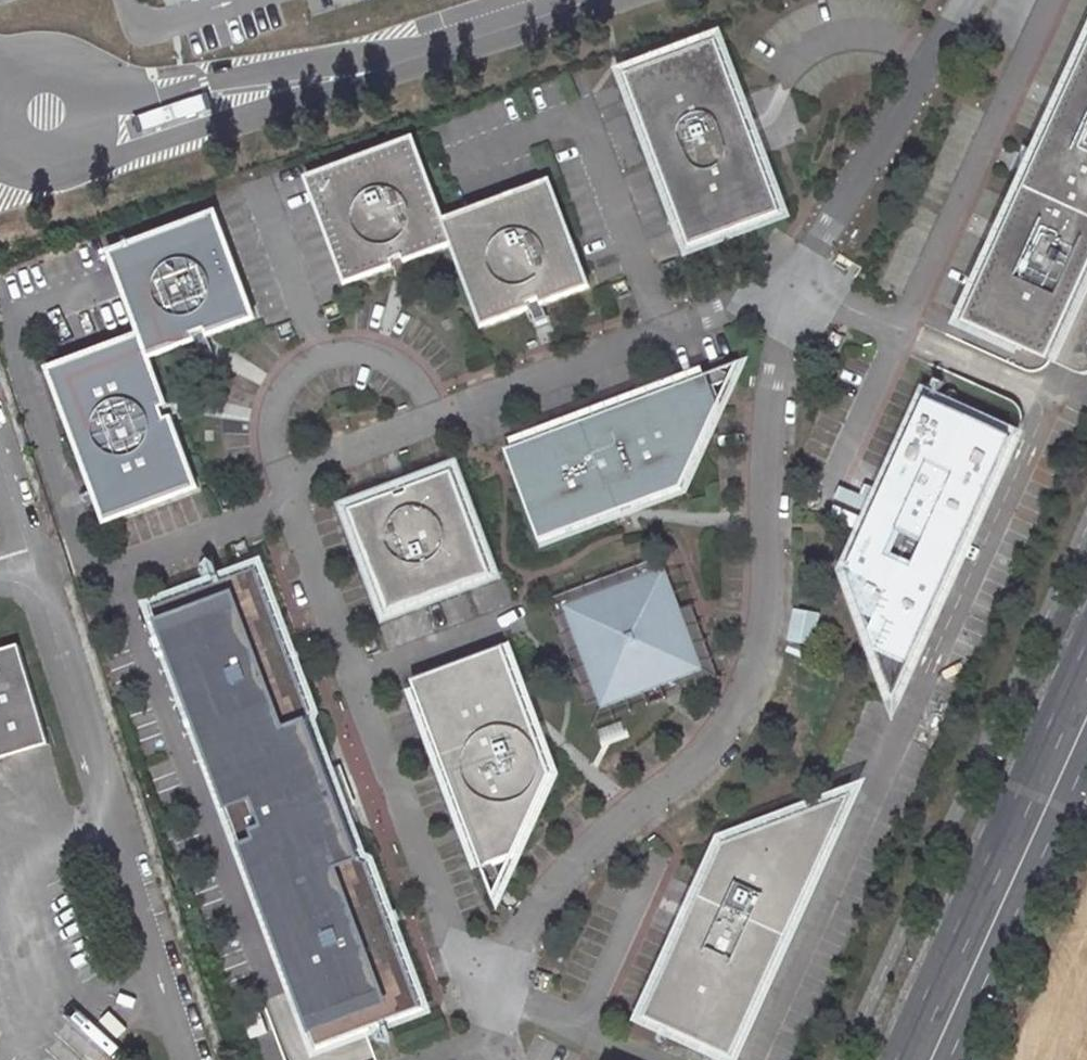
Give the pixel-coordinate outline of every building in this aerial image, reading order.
[(987,261),(961,324),(977,330),(971,343),(1020,364),(1033,362),(1036,354),(1047,358),(1086,261),(1086,29),(1084,28),(1031,155),(987,261)] [(629,80),(693,252),(784,218),(721,46),(629,80)] [(441,219),(411,138),(306,176),(345,280),(448,245),(450,242),(441,219)] [(987,261),(1031,155),(1013,146),(1011,159),(1007,176),(1003,189),(998,206),(985,232),(972,254),(987,261)] [(480,323),(587,283),(546,181),(441,219),(450,242),(480,323)] [(112,247),(142,329),(150,352),(255,314),(217,209),(112,247)] [(1047,358),(1073,369),(1076,369),(1082,368),(1086,365),(1086,338),(1086,335),(1086,261),(1047,358)] [(51,363),(107,514),(195,481),(139,330),(51,363)] [(740,368),(708,380),(713,393),(733,385),(740,368)] [(542,545),(683,493),(721,411),(713,393),(708,380),(508,453),(542,545)] [(923,659),(1017,428),(925,389),(852,567),(879,640),(923,659)] [(347,509),(385,615),(491,577),(452,471),(347,509)] [(676,611),(656,560),(550,600),(589,706),(644,687),(651,705),(667,699),(660,681),(679,674),(686,692),(721,678),(694,605),(676,611)] [(160,611),(204,735),(213,732),(303,699),(309,696),(299,669),(294,671),(290,659),(295,657),(267,574),(160,611)] [(60,740),(31,640),(0,650),(0,757),(60,740)] [(879,640),(903,707),(923,659),(879,640)] [(416,683),(485,869),(498,863),(517,857),(554,778),(507,649),(416,683)] [(246,851),(316,1049),(420,1013),(370,870),(359,864),(313,729),(318,720),(309,696),(303,699),(213,732),(204,735),(231,810),(240,807),(254,848),(246,851)] [(834,799),(803,812),(823,821),(843,830),(854,808),(864,786),(834,799)] [(644,1023),(731,1059),(737,1059),(843,830),(823,821),(803,812),(724,845),(644,1023)] [(485,869),(497,903),(506,885),(498,863),(485,869)]
